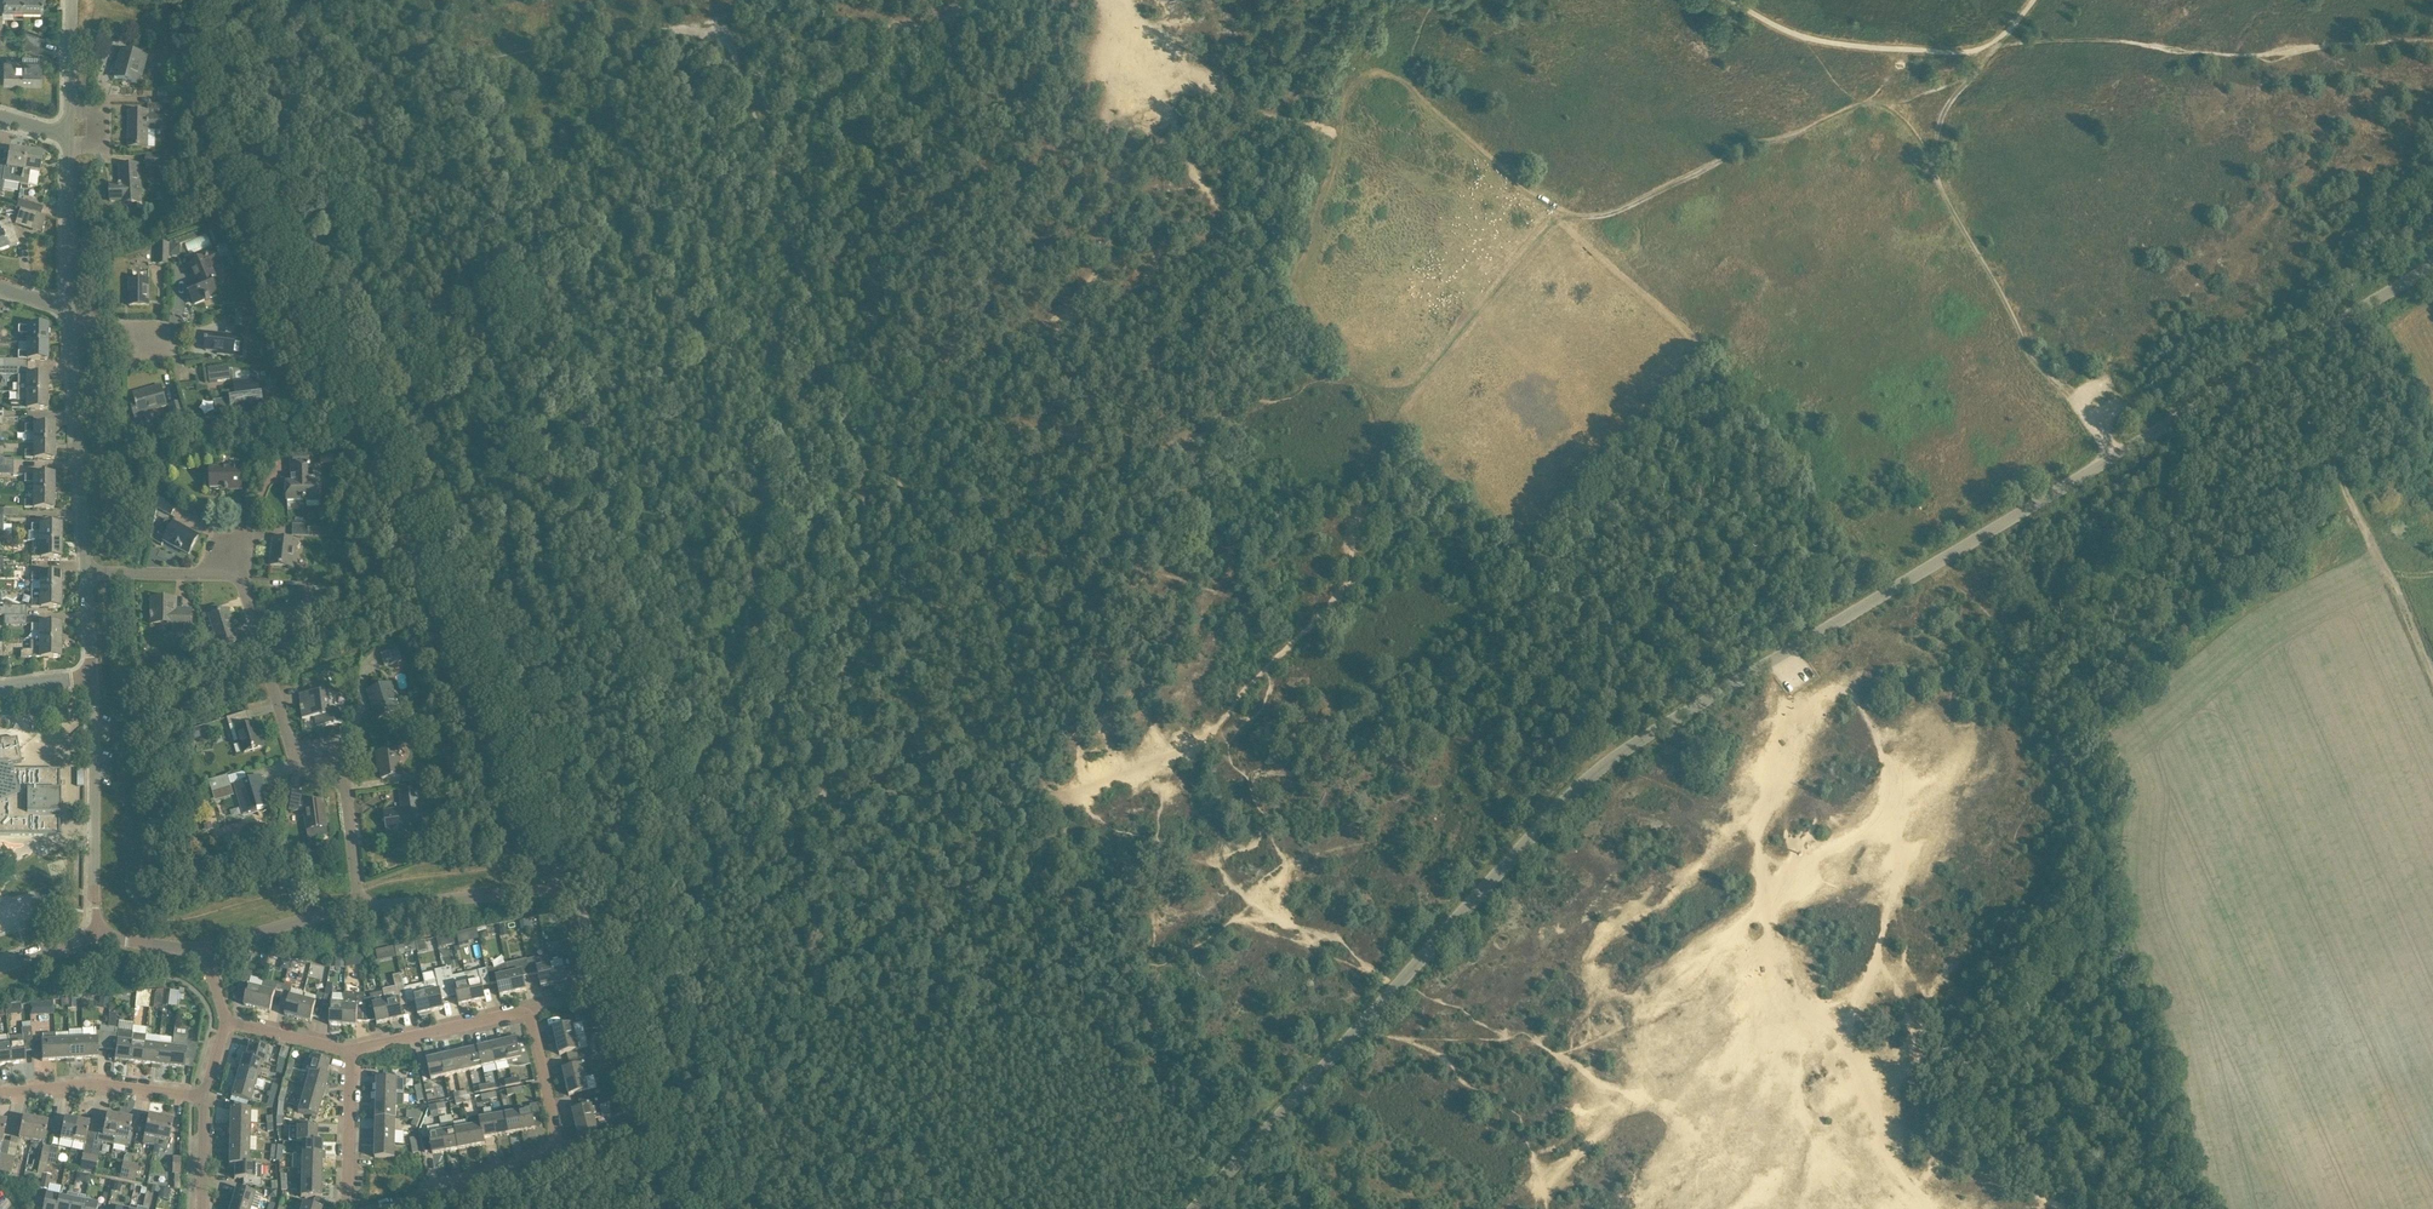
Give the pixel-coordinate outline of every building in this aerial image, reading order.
[(4,9),(3,9),(2,13),(0,13),(0,31),(2,32),(3,16),(13,17),(14,9),(23,9),(24,0),(4,0),(4,9)] [(23,9),(42,9),(43,0),(24,0),(23,9)] [(44,36),(26,31),(24,39),(30,41),(42,45),(44,36)] [(42,45),(30,41),(24,39),(23,39),(20,46),(39,52),(42,45)] [(114,77),(120,79),(138,84),(146,57),(121,50),(114,77)] [(22,76),(22,82),(41,83),(41,62),(39,62),(39,55),(23,55),(23,62),(22,62),(22,76)] [(22,82),(22,76),(22,62),(4,62),(4,82),(22,82)] [(185,90),(160,90),(160,104),(185,105),(185,90)] [(149,112),(130,112),(129,148),(156,148),(156,131),(163,131),(163,117),(167,117),(167,105),(149,105),(149,112)] [(25,158),(26,152),(10,149),(11,149),(10,149),(7,167),(6,167),(4,181),(13,183),(20,184),(25,158)] [(25,158),(20,184),(37,187),(43,155),(42,154),(42,155),(26,152),(25,158)] [(148,166),(162,166),(162,157),(148,157),(148,166)] [(111,202),(117,202),(123,201),(123,204),(142,203),(140,166),(121,167),(122,186),(111,187),(111,202)] [(43,208),(32,204),(18,200),(17,207),(21,208),(21,209),(37,214),(41,215),(43,208)] [(37,214),(21,209),(15,225),(31,230),(37,214)] [(0,234),(0,251),(8,248),(19,244),(10,220),(0,223),(0,228),(2,233),(0,234)] [(170,265),(170,244),(159,244),(158,265),(170,265)] [(170,256),(181,256),(181,245),(171,245),(170,256)] [(195,304),(201,302),(217,295),(210,279),(217,276),(214,269),(223,265),(216,249),(207,253),(209,258),(189,266),(196,281),(187,285),(195,304)] [(238,279),(235,269),(227,272),(230,281),(238,279)] [(130,280),(130,306),(150,306),(150,280),(130,280)] [(251,307),(242,310),(245,319),(254,316),(251,307)] [(28,343),(41,343),(47,343),(47,326),(18,326),(18,334),(28,334),(28,343)] [(206,333),(206,334),(208,334),(206,351),(234,355),(235,342),(245,343),(246,329),(227,327),(226,336),(206,333)] [(47,359),(47,343),(41,343),(28,343),(28,353),(18,353),(18,360),(28,360),(47,360),(47,359)] [(0,360),(0,368),(13,368),(13,360),(0,360)] [(208,370),(210,382),(232,379),(231,367),(208,370)] [(270,372),(271,382),(280,381),(278,371),(270,372)] [(47,376),(28,376),(28,377),(18,377),(18,393),(41,393),(47,393),(47,376)] [(232,409),(232,411),(264,407),(262,394),(260,395),(258,381),(235,384),(237,398),(231,399),(231,402),(229,402),(228,400),(216,401),(217,413),(230,412),(230,409),(232,409)] [(145,393),(134,396),(136,404),(136,405),(132,406),(136,420),(155,415),(153,410),(167,406),(162,386),(145,391),(145,393)] [(47,393),(41,393),(18,393),(18,402),(11,402),(11,410),(47,410),(47,409),(47,393)] [(187,422),(185,414),(181,402),(170,406),(175,425),(187,422)] [(34,434),(34,443),(54,443),(54,426),(34,425),(34,426),(25,426),(25,434),(34,434)] [(54,459),(54,443),(34,443),(34,452),(24,452),(24,459),(54,459)] [(254,472),(255,459),(255,457),(245,456),(245,457),(244,472),(254,472)] [(14,467),(14,459),(0,459),(0,467),(14,467)] [(288,510),(289,510),(289,501),(307,500),(307,506),(320,505),(320,500),(319,483),(315,483),(315,465),(292,466),(293,483),(288,483),(288,510)] [(242,490),(242,484),(241,468),(211,469),(211,488),(226,488),(226,491),(228,491),(228,490),(242,490)] [(33,483),(33,493),(54,493),(54,475),(34,475),(34,476),(24,476),(24,483),(33,483)] [(24,502),(24,509),(54,509),(54,508),(54,493),(33,493),(33,502),(24,502)] [(156,508),(171,516),(178,505),(163,496),(156,508)] [(175,523),(165,541),(189,554),(199,536),(175,523)] [(41,542),(61,542),(61,525),(32,525),(32,533),(29,533),(29,542),(33,542),(41,542)] [(294,568),(297,541),(274,539),(271,566),(294,568)] [(41,558),(61,559),(61,558),(61,542),(41,542),(33,542),(33,550),(31,550),(31,558),(41,558)] [(60,574),(41,574),(41,575),(31,575),(31,591),(54,591),(60,591),(60,574)] [(281,631),(287,629),(311,622),(308,613),(318,610),(312,590),(297,594),(299,603),(275,610),(283,638),(281,631)] [(60,591),(54,591),(31,591),(31,608),(61,608),(61,607),(60,607),(60,591)] [(184,631),(191,631),(192,610),(176,610),(177,600),(153,599),(152,625),(185,625),(184,631)] [(208,608),(219,647),(238,641),(229,610),(222,612),(220,605),(208,608)] [(26,616),(2,616),(1,616),(1,623),(5,624),(5,625),(26,626),(26,616)] [(40,641),(54,641),(60,641),(60,624),(41,624),(41,625),(31,625),(31,632),(40,632),(40,641)] [(54,641),(40,641),(31,641),(30,650),(20,650),(20,658),(60,658),(60,657),(60,641),(54,641)] [(399,649),(381,654),(385,667),(402,661),(399,649)] [(223,651),(209,655),(212,663),(225,659),(223,651)] [(1805,663),(1800,667),(1811,684),(1817,681),(1805,663)] [(377,718),(383,716),(399,711),(391,684),(369,691),(377,718)] [(317,727),(334,725),(343,724),(341,709),(331,710),(329,691),(300,695),(302,709),(301,709),(301,711),(302,711),(303,719),(316,717),(317,727)] [(16,716),(16,709),(0,711),(0,718),(16,716)] [(247,712),(227,718),(230,726),(235,724),(244,753),(253,750),(253,752),(255,751),(255,750),(264,747),(266,755),(267,755),(259,728),(253,730),(247,712)] [(201,728),(200,726),(192,729),(193,734),(195,739),(203,737),(201,728)] [(60,835),(60,815),(60,791),(60,770),(12,770),(10,764),(16,764),(21,763),(17,738),(14,738),(7,739),(4,739),(1,739),(0,739),(0,835),(60,835)] [(382,779),(388,778),(402,777),(398,750),(377,753),(378,764),(380,763),(382,779)] [(417,785),(434,783),(433,775),(416,777),(417,785)] [(228,776),(210,782),(213,793),(231,787),(228,776)] [(261,776),(235,784),(244,815),(270,807),(261,776)] [(387,831),(393,830),(410,828),(410,829),(423,828),(421,808),(420,808),(417,790),(400,792),(403,810),(385,812),(387,831)] [(293,791),(291,803),(290,811),(298,812),(305,811),(308,839),(319,837),(318,829),(327,827),(324,802),(306,804),(304,793),(293,791)] [(446,840),(432,836),(428,846),(443,851),(446,840)] [(279,850),(278,855),(277,858),(281,859),(297,862),(299,854),(279,850)] [(530,918),(519,921),(521,930),(532,928),(530,918)] [(507,928),(500,930),(501,937),(508,935),(507,928)] [(487,931),(479,933),(481,940),(489,938),(487,931)] [(459,935),(461,944),(468,942),(466,934),(459,935)] [(447,946),(445,939),(437,940),(439,948),(447,946)] [(425,941),(417,943),(419,952),(427,950),(425,941)] [(417,951),(415,943),(404,946),(395,948),(397,955),(417,951)] [(376,949),(377,960),(396,958),(394,947),(376,949)] [(337,968),(346,968),(346,959),(337,959),(337,968)] [(282,961),(280,969),(288,971),(290,963),(282,961)] [(568,982),(566,976),(563,962),(550,965),(553,979),(554,985),(568,982)] [(507,964),(506,965),(513,994),(527,991),(522,971),(509,974),(507,964)] [(500,997),(513,994),(506,965),(494,970),(492,969),(486,970),(487,976),(488,976),(490,985),(497,983),(500,997)] [(554,985),(553,979),(550,965),(537,968),(541,988),(554,985)] [(472,1003),(471,997),(468,984),(466,975),(453,978),(451,968),(444,970),(450,998),(457,996),(459,1006),(472,1003)] [(427,993),(430,1007),(431,1012),(445,1009),(442,999),(450,998),(444,970),(436,972),(438,981),(425,984),(427,993)] [(471,997),(472,1003),(486,1000),(483,986),(490,985),(488,976),(487,976),(486,970),(465,975),(466,975),(468,984),(471,997)] [(404,1019),(402,1013),(401,1007),(408,1005),(408,1004),(404,988),(401,975),(393,977),(396,988),(383,991),(384,992),(383,992),(389,1016),(390,1022),(404,1019)] [(431,1012),(430,1007),(427,993),(425,984),(404,988),(408,1004),(415,1002),(418,1015),(431,1012)] [(257,1009),(259,1003),(262,989),(249,986),(244,1006),(257,1009)] [(262,989),(259,1003),(257,1009),(271,1012),(276,993),(262,989)] [(390,1022),(389,1016),(383,992),(370,995),(371,998),(366,999),(366,1001),(365,1002),(367,1023),(376,1020),(377,1025),(390,1022)] [(155,1001),(163,1002),(163,994),(156,993),(155,1001)] [(302,1000),(298,1019),(312,1022),(313,1017),(320,1018),(323,1005),(324,1000),(325,994),(319,993),(318,998),(306,995),(305,1000),(302,1000)] [(324,1000),(323,1005),(331,1006),(330,1026),(344,1026),(345,995),(333,994),(333,996),(325,994),(324,1000)] [(345,995),(344,1026),(357,1027),(357,1022),(367,1023),(365,1002),(366,1001),(366,999),(365,996),(345,995)] [(108,1009),(109,999),(100,997),(99,1007),(108,1009)] [(285,1016),(298,1019),(302,1000),(290,997),(285,1016)] [(31,1004),(31,1015),(52,1014),(52,1003),(31,1004)] [(596,1019),(594,1011),(565,1019),(567,1026),(573,1024),(596,1019)] [(557,1042),(562,1040),(576,1037),(573,1024),(567,1026),(554,1029),(557,1042)] [(117,1041),(130,1043),(131,1043),(132,1034),(132,1032),(118,1030),(118,1034),(115,1034),(115,1028),(108,1027),(107,1033),(107,1050),(116,1050),(117,1041)] [(9,1045),(10,1058),(11,1064),(26,1063),(24,1052),(34,1051),(32,1035),(31,1030),(31,1028),(23,1029),(22,1029),(23,1035),(8,1037),(9,1045)] [(97,1038),(95,1039),(95,1029),(83,1029),(83,1039),(82,1039),(83,1059),(98,1059),(97,1038)] [(55,1041),(54,1041),(56,1061),(69,1060),(68,1033),(55,1034),(55,1041)] [(68,1033),(69,1060),(83,1059),(82,1039),(69,1040),(68,1033)] [(129,1056),(128,1062),(142,1064),(142,1058),(144,1044),(145,1036),(132,1034),(131,1043),(130,1043),(129,1056)] [(557,1042),(560,1055),(584,1050),(585,1057),(590,1055),(586,1035),(576,1038),(576,1037),(562,1040),(557,1042)] [(170,1061),(169,1067),(184,1069),(185,1060),(193,1061),(198,1044),(187,1043),(188,1037),(173,1036),(172,1048),(171,1048),(170,1061)] [(11,1064),(10,1058),(9,1045),(8,1037),(0,1037),(0,1066),(11,1064)] [(505,1042),(503,1043),(505,1049),(508,1062),(509,1062),(510,1065),(530,1064),(531,1065),(525,1040),(525,1041),(518,1043),(517,1039),(511,1041),(511,1038),(504,1040),(505,1042)] [(54,1041),(41,1041),(42,1061),(56,1061),(54,1041)] [(114,1061),(128,1062),(129,1056),(130,1043),(117,1041),(116,1050),(114,1061)] [(491,1045),(492,1051),(495,1065),(497,1072),(511,1069),(510,1065),(509,1062),(508,1062),(505,1049),(503,1043),(491,1045)] [(142,1058),(142,1064),(155,1066),(156,1060),(158,1046),(145,1044),(144,1044),(142,1058)] [(242,1057),(251,1060),(264,1063),(268,1050),(249,1044),(245,1057),(243,1057),(242,1057)] [(478,1049),(479,1054),(482,1068),(495,1065),(492,1051),(491,1045),(478,1049)] [(155,1066),(169,1067),(170,1061),(171,1048),(158,1046),(156,1060),(155,1066)] [(465,1051),(466,1057),(470,1071),(482,1068),(479,1054),(478,1049),(465,1051)] [(453,1054),(454,1060),(457,1074),(470,1071),(466,1057),(465,1051),(453,1054)] [(440,1057),(441,1063),(444,1077),(457,1074),(454,1060),(453,1054),(440,1057)] [(566,1083),(572,1081),(595,1076),(590,1055),(585,1057),(586,1057),(579,1058),(581,1066),(563,1070),(566,1083)] [(239,1070),(244,1072),(258,1076),(261,1063),(264,1064),(264,1063),(251,1060),(242,1057),(239,1070)] [(440,1057),(427,1060),(431,1080),(444,1077),(441,1063),(440,1057)] [(310,1058),(306,1071),(328,1078),(328,1077),(325,1077),(329,1063),(310,1058)] [(235,1084),(241,1085),(254,1089),(258,1076),(244,1072),(239,1070),(235,1084)] [(305,1086),(318,1089),(324,1091),(328,1078),(306,1071),(306,1072),(309,1073),(305,1086)] [(566,1083),(569,1096),(588,1092),(585,1078),(595,1076),(572,1081),(566,1083)] [(377,1092),(397,1093),(397,1092),(404,1092),(405,1080),(397,1079),(377,1079),(377,1092)] [(254,1089),(241,1085),(235,1084),(231,1098),(250,1103),(254,1089)] [(276,1095),(278,1086),(273,1085),(270,1094),(276,1095)] [(324,1091),(318,1089),(305,1086),(302,1099),(320,1104),(324,1091)] [(595,1097),(607,1094),(605,1088),(593,1091),(595,1097)] [(377,1105),(403,1106),(404,1094),(397,1094),(397,1093),(377,1092),(377,1105)] [(280,1093),(278,1102),(283,1103),(286,1095),(280,1093)] [(573,1111),(576,1123),(595,1119),(611,1115),(607,1094),(595,1097),(595,1098),(583,1101),(584,1108),(573,1111)] [(302,1099),(298,1113),(317,1118),(320,1104),(302,1099)] [(521,1126),(522,1132),(536,1129),(535,1127),(542,1126),(539,1104),(531,1106),(531,1110),(519,1112),(521,1126)] [(396,1119),(403,1119),(403,1106),(377,1105),(376,1118),(382,1119),(396,1119)] [(230,1109),(230,1123),(236,1123),(249,1123),(250,1110),(230,1109)] [(509,1134),(522,1132),(521,1126),(519,1112),(506,1115),(508,1128),(509,1134)] [(421,1122),(424,1115),(418,1113),(416,1119),(421,1122)] [(104,1125),(99,1124),(96,1142),(114,1145),(120,1117),(107,1114),(104,1125)] [(148,1115),(142,1144),(155,1146),(153,1155),(161,1118),(148,1115)] [(496,1131),(497,1137),(509,1134),(508,1128),(506,1115),(493,1117),(496,1131)] [(23,1117),(18,1139),(31,1141),(35,1120),(23,1117)] [(120,1117),(114,1145),(126,1148),(126,1145),(130,1146),(133,1134),(129,1133),(132,1119),(120,1117)] [(485,1145),(484,1139),(480,1120),(479,1117),(467,1119),(471,1141),(472,1147),(485,1145)] [(480,1120),(484,1139),(488,1138),(497,1137),(496,1131),(493,1117),(480,1120)] [(64,1118),(60,1139),(72,1142),(71,1149),(77,1121),(64,1118)] [(161,1118),(153,1155),(158,1156),(159,1150),(167,1151),(173,1120),(161,1118)] [(396,1119),(382,1119),(376,1118),(376,1132),(396,1132),(396,1119)] [(418,1129),(421,1122),(416,1119),(413,1127),(418,1129)] [(468,1128),(456,1130),(459,1144),(460,1149),(472,1147),(471,1141),(467,1119),(468,1128)] [(588,1143),(604,1139),(609,1138),(608,1131),(606,1123),(597,1126),(595,1119),(576,1123),(579,1137),(586,1136),(588,1143)] [(35,1120),(31,1141),(44,1144),(48,1122),(35,1120)] [(77,1121),(71,1149),(84,1152),(81,1169),(88,1171),(91,1156),(95,1134),(87,1132),(89,1123),(77,1121)] [(229,1137),(235,1137),(249,1137),(249,1123),(236,1123),(230,1123),(229,1137)] [(443,1132),(446,1146),(447,1152),(460,1149),(459,1144),(456,1130),(455,1123),(442,1125),(443,1132)] [(630,1137),(628,1124),(619,1126),(622,1138),(630,1137)] [(433,1154),(447,1152),(446,1146),(443,1132),(442,1125),(428,1127),(430,1138),(423,1140),(425,1153),(432,1152),(433,1154)] [(316,1142),(316,1128),(296,1127),(296,1142),(302,1142),(316,1142)] [(376,1145),(395,1145),(396,1132),(376,1132),(376,1145)] [(235,1151),(249,1151),(249,1137),(235,1137),(229,1137),(229,1151),(235,1151)] [(302,1155),(315,1156),(321,1156),(322,1142),(316,1142),(302,1142),(302,1155)] [(375,1158),(381,1158),(395,1159),(395,1145),(376,1145),(375,1158)] [(40,1161),(48,1163),(51,1148),(43,1146),(40,1161)] [(51,1148),(48,1163),(55,1164),(58,1149),(51,1148)] [(235,1165),(254,1165),(254,1164),(248,1164),(249,1151),(235,1151),(229,1151),(229,1165),(235,1165)] [(315,1170),(321,1170),(321,1156),(315,1156),(302,1155),(301,1169),(315,1170)] [(12,1173),(15,1158),(7,1156),(4,1172),(12,1173)] [(95,1172),(98,1157),(91,1156),(88,1171),(95,1172)] [(121,1177),(128,1179),(131,1164),(124,1162),(121,1177)] [(131,1164),(128,1179),(135,1180),(138,1165),(131,1164)] [(261,1188),(261,1165),(254,1165),(235,1165),(229,1165),(234,1165),(234,1179),(243,1179),(243,1185),(261,1188)] [(315,1184),(321,1184),(321,1170),(315,1170),(301,1169),(301,1183),(315,1184)] [(50,1176),(43,1174),(40,1189),(47,1190),(50,1176)] [(113,1191),(120,1192),(122,1185),(115,1183),(113,1191)] [(320,1198),(321,1184),(315,1184),(301,1183),(300,1197),(320,1198)] [(160,1188),(158,1196),(169,1198),(170,1190),(160,1188)] [(232,1202),(250,1208),(254,1194),(236,1189),(232,1202)] [(59,1195),(46,1192),(43,1208),(56,1208),(59,1195)] [(254,1193),(251,1207),(258,1208),(262,1195),(254,1193)] [(56,1208),(70,1208),(73,1195),(68,1194),(66,1200),(59,1198),(60,1195),(59,1195),(56,1208)] [(85,1201),(86,1197),(73,1195),(70,1208),(83,1208),(84,1203),(85,1201)] [(150,1199),(145,1198),(144,1204),(143,1204),(142,1208),(148,1208),(150,1199)] [(83,1208),(97,1208),(98,1203),(85,1201),(84,1203),(83,1208)]
